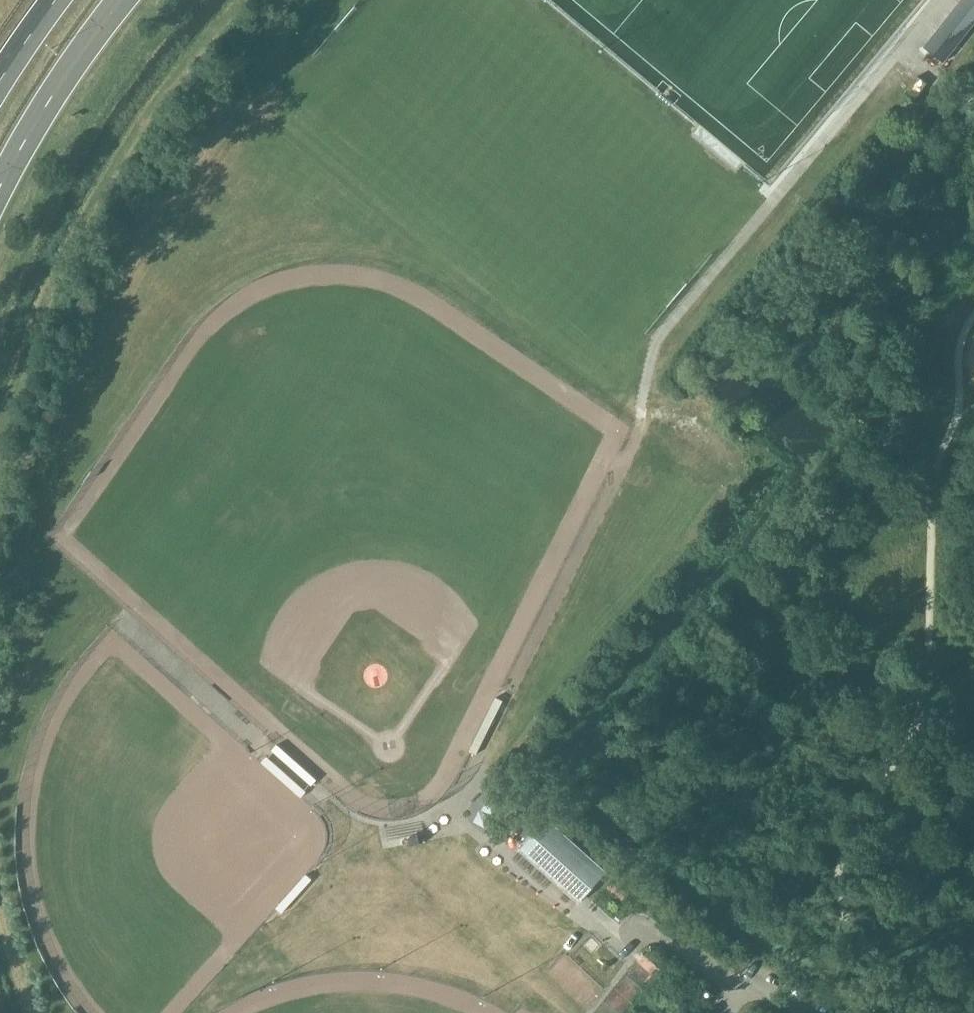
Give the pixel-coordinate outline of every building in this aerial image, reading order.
[(923,48),(943,63),(973,23),(973,0),(961,0),(923,48)] [(520,851),(578,903),(605,874),(546,821),(520,851)]
